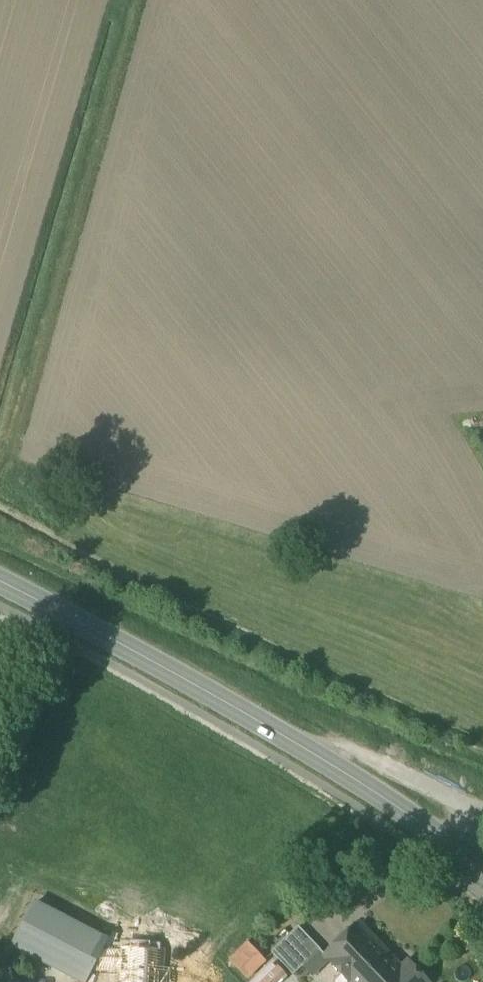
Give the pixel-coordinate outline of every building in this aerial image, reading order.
[(2,952),(63,981),(81,981),(91,963),(111,973),(106,981),(157,981),(162,972),(119,951),(115,959),(95,949),(99,940),(26,905),(2,952)] [(405,973),(402,969),(360,925),(325,958),(329,962),(348,981),(396,981),(405,973)] [(329,962),(325,958),(298,928),(271,953),(293,977),(303,968),(312,977),(329,962)] [(243,946),(226,963),(244,981),(245,981),(262,965),(243,946)] [(396,981),(426,981),(408,963),(402,969),(405,973),(396,981)]
